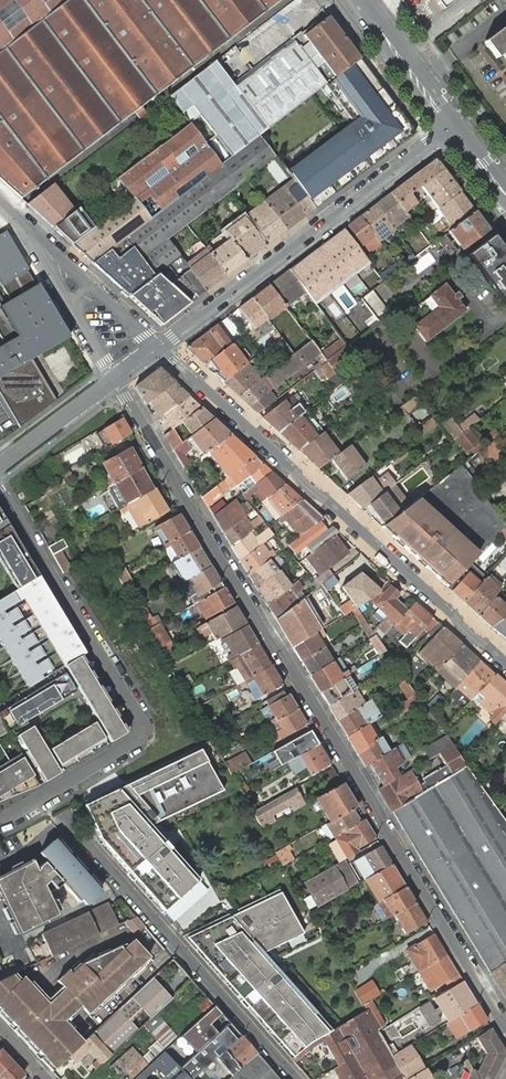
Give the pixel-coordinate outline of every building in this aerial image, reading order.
[(20,198),(279,0),(0,0),(0,180),(20,198)] [(446,9),(457,0),(439,0),(446,9)] [(359,59),(328,17),(294,42),(292,39),(233,84),(235,87),(236,88),(227,95),(206,68),(169,97),(189,124),(190,123),(196,119),(200,115),(206,122),(212,130),(230,155),(232,157),(249,144),(259,136),(258,135),(324,85),(359,59)] [(486,46),(496,59),(502,54),(505,59),(505,30),(486,46)] [(415,132),(359,59),(324,85),(355,126),(293,180),(315,209),(415,132)] [(233,84),(215,61),(206,68),(227,95),(236,88),(235,87),(233,84)] [(200,115),(196,119),(201,126),(206,122),(200,115)] [(190,123),(189,124),(118,178),(133,198),(150,218),(221,165),(220,164),(230,155),(212,130),(201,139),(190,123)] [(259,136),(249,144),(265,165),(268,162),(275,157),(259,136)] [(220,164),(221,165),(236,187),(265,165),(249,144),(232,157),(230,155),(220,164)] [(280,163),(275,157),(268,162),(273,168),(280,163)] [(434,160),(391,193),(406,213),(417,204),(410,195),(420,187),(443,169),(436,160),(434,160)] [(150,218),(92,263),(110,280),(128,296),(180,256),(168,240),(237,187),(236,187),(221,165),(150,218)] [(283,189),(265,202),(286,231),(315,209),(293,180),(284,169),(274,177),(283,189)] [(452,181),(443,169),(420,187),(427,195),(425,196),(424,198),(425,201),(429,198),(452,181)] [(437,209),(460,191),(452,181),(429,198),(425,201),(427,203),(429,201),(431,200),(437,209)] [(58,192),(53,185),(27,204),(53,228),(67,216),(70,214),(55,195),(58,193),(58,192)] [(453,228),(475,211),(460,191),(437,209),(453,228)] [(391,193),(375,204),(394,229),(410,217),(406,213),(391,193)] [(72,245),(92,263),(150,218),(133,198),(93,228),(72,245)] [(286,231),(265,202),(261,205),(264,210),(254,217),(251,213),(247,216),(269,244),(286,231)] [(375,204),(359,217),(379,242),(380,241),(395,230),(394,229),(375,204)] [(261,205),(251,213),(254,217),(264,210),(261,205)] [(93,228),(78,208),(70,214),(67,216),(53,228),(72,245),(93,228)] [(489,230),(475,211),(453,228),(449,231),(462,250),(475,240),(480,246),(494,235),(489,230)] [(359,217),(348,226),(369,252),(381,243),(380,241),(379,242),(359,217)] [(244,218),(225,232),(225,233),(229,239),(247,261),(248,259),(266,246),(244,218)] [(5,344),(0,347),(0,395),(20,428),(56,401),(32,359),(69,338),(38,284),(36,286),(5,231),(0,234),(0,336),(5,344)] [(209,254),(226,276),(247,261),(229,239),(225,233),(219,238),(224,243),(212,251),(210,248),(207,250),(209,254)] [(494,235),(480,246),(466,257),(505,309),(505,251),(494,235)] [(347,347),(380,322),(362,298),(322,245),(289,270),(347,347)] [(207,250),(205,249),(186,263),(207,291),(226,276),(209,254),(207,250)] [(398,265),(401,269),(416,257),(413,253),(398,265)] [(180,256),(128,296),(155,321),(161,326),(207,291),(186,263),(180,256)] [(379,275),(384,282),(401,269),(398,265),(388,273),(386,269),(379,275)] [(327,362),(347,347),(289,270),(268,286),(284,307),(296,298),(317,325),(305,333),(311,341),(319,352),(323,357),(327,362)] [(429,297),(423,301),(431,312),(413,326),(425,342),(465,311),(459,302),(457,300),(461,297),(457,293),(453,295),(445,284),(429,296),(429,297)] [(251,298),(268,319),(284,307),(268,286),(251,298)] [(379,316),(388,311),(375,290),(366,296),(379,316)] [(254,330),(268,319),(251,298),(238,308),(254,330)] [(209,362),(232,344),(230,342),(221,330),(219,328),(217,324),(185,348),(204,365),(209,362)] [(272,345),(284,361),(294,354),(282,338),(272,345)] [(268,391),(273,387),(319,352),(311,341),(294,354),(284,361),(265,376),(260,380),(268,391)] [(214,374),(223,382),(247,364),(232,344),(209,362),(213,367),(216,372),(214,374)] [(335,372),(351,359),(344,350),(327,362),(335,372)] [(369,363),(362,354),(355,359),(361,368),(369,363)] [(321,366),(327,362),(323,357),(318,361),(321,366)] [(336,373),(335,372),(327,362),(321,366),(314,371),(318,377),(324,373),(328,379),(336,373)] [(260,380),(247,364),(223,382),(238,397),(260,380)] [(150,402),(174,383),(159,368),(135,387),(145,405),(150,402)] [(238,397),(250,407),(268,391),(260,380),(238,397)] [(189,396),(174,383),(150,402),(152,405),(155,403),(159,409),(151,415),(155,421),(163,415),(165,414),(171,410),(189,396)] [(268,391),(250,407),(251,408),(257,414),(275,400),(279,397),(277,394),(273,397),(268,391)] [(262,418),(277,432),(299,416),(304,412),(292,395),(262,418)] [(201,407),(189,396),(171,410),(165,414),(173,423),(162,432),(164,436),(173,429),(176,427),(181,423),(182,422),(201,407)] [(420,403),(415,396),(400,407),(406,415),(420,403)] [(214,419),(201,407),(182,422),(181,423),(176,427),(173,429),(164,436),(173,450),(182,443),(174,432),(184,425),(192,436),(214,419)] [(315,437),(322,432),(305,412),(304,412),(299,416),(315,437)] [(475,414),(458,426),(463,432),(479,420),(475,414)] [(277,432),(298,451),(315,437),(299,416),(277,432)] [(458,426),(451,416),(441,423),(454,440),(456,438),(463,432),(458,426)] [(131,434),(121,418),(104,429),(113,444),(131,434)] [(423,437),(438,426),(432,418),(417,429),(423,437)] [(182,443),(173,450),(177,457),(180,461),(184,468),(190,464),(184,454),(192,449),(190,446),(188,443),(192,440),(200,451),(196,454),(199,457),(203,454),(208,451),(230,435),(226,430),(214,419),(192,436),(190,437),(182,443)] [(331,459),(338,454),(322,432),(315,437),(298,451),(306,458),(306,457),(311,463),(313,462),(318,469),(331,459)] [(255,457),(230,435),(208,451),(216,463),(219,461),(225,468),(226,470),(223,472),(224,474),(222,476),(225,479),(228,478),(255,457)] [(484,448),(500,469),(505,465),(505,457),(494,441),(484,448)] [(338,454),(331,459),(347,480),(366,466),(350,445),(338,454)] [(115,482),(141,469),(130,449),(104,464),(109,474),(111,478),(107,481),(105,481),(108,486),(110,485),(114,483),(115,482)] [(216,486),(201,497),(207,507),(222,494),(221,492),(228,486),(227,485),(232,481),(236,486),(243,480),(251,474),(257,483),(272,472),(264,465),(255,457),(228,478),(225,479),(216,486)] [(60,473),(64,479),(77,472),(74,465),(60,473)] [(476,487),(460,466),(417,499),(436,516),(476,487)] [(114,493),(122,506),(127,504),(128,503),(153,490),(141,469),(115,482),(114,483),(110,485),(108,486),(107,487),(109,490),(111,494),(114,493)] [(285,484),(272,472),(257,483),(250,489),(242,494),(245,498),(254,492),(258,489),(264,497),(260,499),(262,502),(285,484)] [(363,483),(346,495),(352,500),(362,509),(363,509),(368,505),(382,494),(383,494),(390,488),(391,487),(392,486),(394,486),(395,485),(396,484),(387,472),(378,479),(374,474),(368,478),(363,483)] [(257,483),(251,474),(243,480),(250,489),(257,483)] [(64,479),(42,490),(45,495),(67,484),(64,479)] [(302,499),(285,484),(262,502),(267,508),(268,507),(274,515),(264,523),(266,526),(277,518),(278,517),(282,514),(302,499)] [(403,498),(394,486),(392,486),(391,487),(401,500),(403,498)] [(368,505),(383,524),(385,524),(398,513),(409,505),(403,498),(401,500),(391,487),(390,488),(383,494),(382,494),(368,505)] [(498,532),(505,524),(476,487),(436,516),(445,524),(455,514),(487,544),(498,532)] [(168,511),(155,488),(153,490),(128,503),(127,504),(122,506),(120,508),(123,513),(129,509),(139,526),(147,522),(147,523),(168,511)] [(264,497),(258,489),(254,492),(260,499),(264,497)] [(312,509),(302,499),(282,514),(278,517),(282,522),(286,519),(299,537),(320,521),(323,518),(312,509)] [(431,520),(436,516),(417,499),(409,505),(398,513),(385,524),(383,524),(381,527),(399,543),(412,533),(413,533),(422,527),(431,520)] [(235,500),(213,516),(223,533),(244,517),(245,517),(235,500)] [(247,501),(242,504),(247,510),(248,509),(250,512),(253,509),(247,501)] [(257,513),(254,509),(246,515),(249,519),(257,513)] [(7,731),(12,740),(21,755),(0,767),(0,802),(39,786),(128,732),(130,729),(130,727),(0,513),(0,512),(0,560),(18,590),(0,601),(0,630),(33,685),(0,705),(0,735),(7,731)] [(169,542),(190,531),(179,514),(154,528),(157,533),(164,545),(169,542)] [(445,524),(436,516),(431,520),(422,527),(413,533),(412,533),(399,543),(411,554),(416,548),(421,553),(416,558),(423,565),(433,574),(447,587),(463,570),(467,565),(471,561),(487,544),(455,514),(445,524)] [(244,517),(223,533),(231,547),(250,532),(254,529),(244,517)] [(320,521),(299,537),(289,544),(296,554),(327,530),(320,521)] [(274,535),(268,528),(263,532),(269,539),(274,535)] [(200,547),(190,531),(169,542),(164,545),(166,548),(165,549),(173,562),(179,559),(200,547)] [(231,547),(240,561),(260,545),(266,541),(263,536),(257,541),(250,532),(231,547)] [(280,543),(284,548),(288,545),(289,544),(290,543),(285,536),(279,541),(279,542),(280,543)] [(347,554),(333,536),(309,555),(312,558),(320,568),(323,572),(347,554)] [(56,542),(48,547),(64,573),(71,569),(56,542)] [(279,552),(284,548),(280,543),(279,542),(274,545),(279,552)] [(240,561),(249,575),(271,558),(275,555),(272,552),(263,559),(258,552),(262,548),(260,545),(240,561)] [(116,571),(122,568),(123,568),(110,547),(105,550),(116,571)] [(211,566),(200,547),(179,559),(182,563),(186,570),(191,578),(211,566)] [(294,559),(284,548),(279,552),(289,562),(294,559)] [(411,554),(416,558),(421,553),(416,548),(411,554)] [(249,575),(256,588),(277,572),(280,569),(271,558),(249,575)] [(485,579),(469,564),(467,565),(463,570),(480,585),(483,581),(485,579)] [(220,582),(211,566),(191,578),(195,585),(192,586),(198,596),(204,592),(207,597),(224,587),(220,582)] [(126,589),(131,585),(122,568),(116,571),(126,589)] [(451,591),(464,602),(480,585),(463,570),(447,587),(451,591)] [(256,588),(267,605),(284,591),(275,579),(279,575),(277,572),(256,588)] [(279,575),(275,579),(284,591),(289,588),(293,585),(283,572),(279,575)] [(368,599),(381,590),(360,572),(342,587),(351,600),(339,608),(344,615),(356,608),(360,605),(368,599)] [(338,582),(333,575),(321,584),(327,591),(338,582)] [(464,602),(477,614),(498,590),(488,581),(490,578),(489,576),(488,576),(485,579),(483,581),(480,585),(464,602)] [(314,580),(310,585),(314,589),(319,586),(314,580)] [(303,587),(298,581),(293,585),(289,588),(284,591),(267,605),(275,619),(299,601),(294,594),(303,587)] [(395,623),(407,610),(394,599),(398,594),(390,586),(374,603),(387,615),(376,627),(384,635),(393,625),(394,625),(395,623)] [(205,619),(233,603),(224,587),(207,597),(196,603),(205,619)] [(500,592),(495,597),(505,607),(505,598),(500,592)] [(492,628),(505,617),(505,607),(495,597),(478,616),(492,628)] [(321,629),(300,600),(299,601),(275,619),(292,647),(316,632),(321,629)] [(434,619),(415,602),(407,610),(395,623),(394,625),(398,629),(402,624),(407,629),(416,637),(424,628),(429,633),(438,623),(434,619)] [(145,611),(141,605),(136,608),(140,614),(145,611)] [(208,628),(215,640),(246,623),(235,606),(205,623),(199,627),(202,632),(208,628)] [(379,621),(385,615),(379,609),(373,615),(379,621)] [(365,621),(361,614),(355,618),(360,624),(369,639),(379,654),(386,651),(365,621)] [(152,617),(144,622),(148,629),(157,625),(152,617)] [(492,628),(505,641),(505,617),(492,628)] [(157,625),(148,629),(160,649),(172,642),(161,622),(157,625)] [(442,627),(438,623),(429,633),(428,633),(432,638),(419,652),(438,670),(441,667),(462,645),(442,627)] [(407,629),(402,624),(398,629),(403,633),(407,629)] [(235,657),(258,644),(247,625),(221,640),(224,644),(219,647),(222,651),(229,647),(233,653),(225,657),(227,662),(229,660),(235,657)] [(407,629),(403,633),(412,642),(416,637),(407,629)] [(301,662),(325,647),(322,643),(319,645),(315,639),(318,636),(316,632),(292,647),(301,662)] [(172,642),(160,649),(167,661),(175,656),(171,648),(174,646),(172,642)] [(237,685),(244,680),(271,665),(258,644),(235,657),(229,660),(234,669),(230,672),(237,685)] [(480,661),(462,645),(441,667),(445,671),(448,675),(454,680),(451,683),(455,687),(458,684),(480,661)] [(327,650),(325,647),(301,662),(310,676),(332,662),(333,661),(331,657),(327,650)] [(395,665),(386,651),(379,654),(389,669),(395,665)] [(310,676),(320,692),(343,678),(348,674),(346,671),(338,658),(333,661),(332,662),(310,676)] [(495,674),(480,661),(458,684),(463,689),(467,684),(478,693),(495,674)] [(263,695),(283,685),(271,665),(244,680),(247,684),(249,683),(254,680),(263,695)] [(320,692),(328,706),(349,693),(351,692),(357,689),(351,679),(348,674),(343,678),(320,692)] [(495,674),(478,693),(484,697),(478,703),(497,721),(501,717),(505,711),(505,685),(495,674)] [(415,694),(405,678),(397,683),(408,699),(415,694)] [(249,683),(247,684),(256,700),(263,695),(254,680),(249,683)] [(202,684),(191,688),(194,695),(205,691),(202,684)] [(271,720),(272,723),(273,723),(298,709),(288,694),(286,696),(283,691),(269,699),(272,703),(268,705),(275,718),(271,720)] [(328,706),(337,721),(365,703),(362,699),(355,704),(349,693),(328,706)] [(478,693),(471,700),(477,705),(478,703),(484,697),(478,693)] [(415,694),(408,699),(418,714),(426,710),(415,694)] [(337,721),(347,737),(366,725),(372,722),(380,716),(370,700),(365,703),(337,721)] [(204,703),(194,709),(197,714),(207,708),(204,703)] [(263,708),(271,720),(275,718),(268,705),(263,708)] [(281,739),(307,724),(298,709),(273,723),(275,726),(276,725),(279,730),(276,731),(281,739)] [(430,714),(426,710),(418,714),(427,728),(436,722),(430,714)] [(215,717),(202,724),(208,733),(215,728),(219,726),(215,717)] [(347,737),(356,752),(376,740),(380,738),(381,737),(382,737),(372,722),(366,725),(347,737)] [(208,733),(211,739),(219,735),(215,728),(208,733)] [(311,730),(272,752),(280,766),(294,759),(313,748),(319,745),(313,735),(311,730)] [(0,735),(0,746),(12,740),(7,731),(0,735)] [(356,752),(365,767),(370,764),(390,751),(381,737),(380,738),(376,740),(356,752)] [(453,744),(448,737),(425,750),(430,758),(440,752),(452,745),(453,744)] [(402,743),(393,749),(402,764),(412,758),(402,743)] [(310,775),(331,764),(319,745),(313,748),(294,759),(297,765),(303,762),(310,775)] [(424,782),(428,789),(466,766),(452,745),(440,752),(448,765),(423,780),(424,782)] [(224,790),(199,746),(78,804),(97,843),(161,914),(164,911),(199,880),(150,826),(224,790)] [(370,764),(379,779),(393,770),(402,764),(393,749),(390,751),(370,764)] [(243,755),(225,764),(231,775),(238,771),(239,770),(250,764),(251,764),(245,753),(243,755)] [(305,778),(310,775),(303,762),(297,765),(305,778)] [(497,809),(487,795),(466,766),(428,789),(421,793),(392,811),(441,892),(490,972),(505,999),(505,822),(497,809)] [(379,779),(383,786),(397,778),(393,770),(379,779)] [(246,785),(238,771),(231,775),(234,780),(237,785),(239,789),(244,786),(246,785)] [(383,786),(378,789),(392,811),(421,793),(417,787),(408,772),(397,778),(383,786)] [(424,782),(417,787),(421,793),(428,789),(424,782)] [(353,810),(357,807),(343,783),(316,798),(321,805),(328,818),(330,822),(353,810)] [(244,786),(239,789),(243,795),(248,792),(244,786)] [(295,788),(253,812),(263,828),(274,822),(271,815),(301,798),(295,788)] [(73,809),(69,813),(76,820),(80,816),(73,809)] [(343,831),(360,822),(353,810),(330,822),(326,824),(333,837),(334,836),(343,831)] [(339,862),(347,858),(359,851),(357,849),(376,838),(365,819),(360,822),(343,831),(345,834),(336,839),(337,841),(329,845),(339,862)] [(0,878),(0,893),(3,899),(6,907),(12,918),(13,921),(18,932),(19,933),(57,915),(44,886),(49,882),(56,889),(62,884),(79,902),(82,900),(86,905),(100,893),(97,889),(84,876),(81,873),(71,861),(66,856),(55,844),(53,841),(40,853),(48,862),(45,864),(44,863),(38,868),(42,874),(39,877),(32,862),(0,878)] [(59,841),(55,844),(66,856),(70,853),(59,841)] [(282,848),(276,851),(283,865),(290,861),(293,859),(286,846),(282,848)] [(365,880),(392,864),(381,846),(354,861),(365,880)] [(74,858),(71,861),(81,873),(85,869),(74,858)] [(343,861),(296,888),(310,911),(357,884),(343,861)] [(365,880),(379,902),(383,899),(405,887),(392,864),(365,880)] [(88,873),(84,876),(97,889),(100,886),(88,873)] [(208,891),(199,880),(164,911),(173,922),(208,891)] [(381,922),(388,918),(393,916),(393,915),(395,914),(415,903),(405,887),(383,899),(379,902),(371,906),(381,922)] [(304,934),(278,889),(182,936),(291,1059),(309,1043),(322,1036),(333,1029),(263,954),(304,934)] [(41,935),(52,956),(119,924),(109,903),(57,928),(57,927),(41,935)] [(407,933),(427,922),(415,903),(395,914),(403,927),(407,933)] [(7,920),(12,918),(6,907),(2,909),(7,920)] [(136,917),(125,923),(135,935),(144,927),(136,917)] [(14,934),(18,932),(13,921),(9,923),(14,934)] [(428,966),(447,955),(434,933),(406,950),(412,958),(419,971),(422,969),(428,966)] [(32,981),(29,984),(73,1031),(76,1028),(69,1021),(83,1008),(92,1018),(153,961),(133,940),(127,946),(136,955),(81,1006),(62,986),(48,999),(32,981)] [(136,955),(127,946),(125,944),(96,957),(93,954),(82,964),(79,961),(57,981),(62,986),(81,1006),(136,955)] [(443,992),(462,980),(458,974),(447,955),(428,966),(422,969),(419,971),(431,990),(434,988),(439,986),(443,992)] [(155,1014),(192,980),(173,959),(104,1023),(93,1034),(112,1054),(144,1025),(155,1014)] [(11,1021),(16,1027),(22,1033),(24,1030),(35,1043),(33,1045),(38,1051),(36,1053),(41,1059),(52,1071),(67,1057),(82,1043),(83,1042),(73,1031),(29,984),(23,977),(21,979),(15,973),(5,978),(0,980),(0,1009),(11,1021)] [(371,982),(355,992),(362,1005),(369,1001),(379,995),(371,982)] [(206,1013),(214,1006),(206,997),(198,1004),(206,1013)] [(464,1012),(477,1004),(474,1000),(461,1007),(464,1012)] [(378,1029),(385,1025),(371,1001),(364,1005),(378,1029)] [(470,1030),(487,1020),(477,1004),(464,1012),(460,1014),(448,1022),(457,1038),(470,1030)] [(229,1023),(214,1006),(181,1036),(196,1053),(229,1023)] [(8,1024),(11,1021),(0,1009),(0,1015),(8,1024)] [(382,1039),(378,1032),(365,1010),(344,1023),(333,1029),(322,1036),(339,1065),(382,1039)] [(155,1014),(144,1025),(153,1035),(165,1050),(177,1039),(155,1014)] [(408,1014),(396,1021),(411,1044),(422,1037),(408,1014)] [(396,1021),(378,1032),(392,1055),(411,1044),(396,1021)] [(229,1023),(196,1053),(180,1068),(190,1078),(193,1078),(216,1058),(232,1075),(240,1068),(226,1051),(240,1036),(229,1023)] [(13,1030),(36,1053),(38,1051),(33,1045),(35,1043),(24,1030),(22,1033),(16,1027),(13,1030)] [(476,1037),(486,1054),(477,1071),(473,1069),(468,1078),(493,1078),(505,1053),(491,1027),(476,1037)] [(112,1054),(93,1034),(83,1042),(82,1043),(67,1057),(73,1063),(88,1049),(97,1059),(92,1064),(96,1069),(101,1064),(112,1054)] [(120,1078),(133,1078),(148,1065),(164,1051),(165,1050),(153,1035),(144,1043),(151,1050),(142,1059),(131,1047),(109,1067),(120,1078)] [(339,1065),(322,1036),(309,1043),(291,1059),(309,1078),(316,1078),(334,1069),(339,1065)] [(402,1073),(382,1040),(334,1069),(340,1078),(406,1078),(402,1073)] [(425,1068),(411,1044),(392,1055),(402,1073),(406,1078),(407,1078),(425,1068)] [(1,1049),(0,1050),(0,1073),(12,1061),(1,1049)] [(164,1053),(135,1078),(188,1078),(164,1053)] [(275,1075),(257,1053),(240,1068),(232,1075),(228,1078),(279,1078),(275,1075)] [(12,1061),(0,1073),(0,1078),(18,1078),(23,1074),(12,1061)] [(407,1078),(433,1078),(426,1068),(425,1068),(407,1078)]
